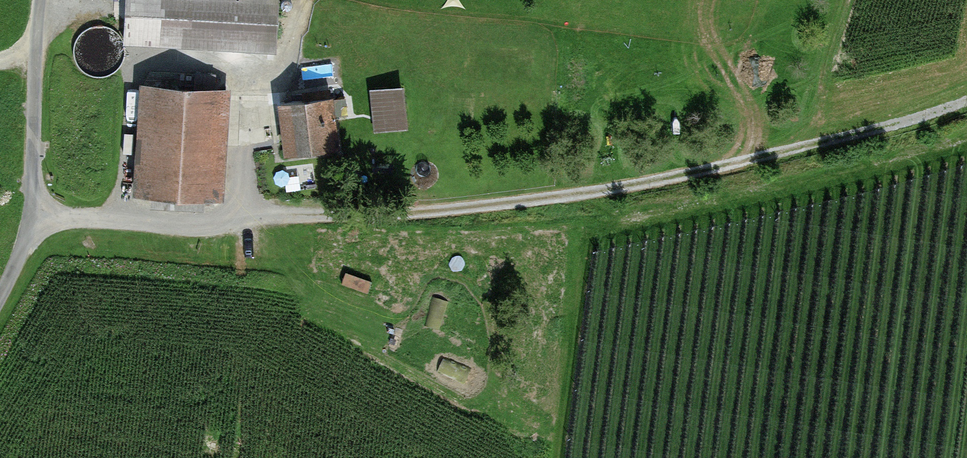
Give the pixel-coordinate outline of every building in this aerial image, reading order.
[(281,0),(126,0),(124,42),(279,50),(281,0)] [(399,86),(365,91),(372,132),(405,126),(399,86)] [(219,199),(222,91),(135,89),(132,196),(219,199)] [(331,99),(272,107),(278,153),(337,145),(331,99)] [(287,164),(288,189),(316,187),(314,162),(287,164)]
